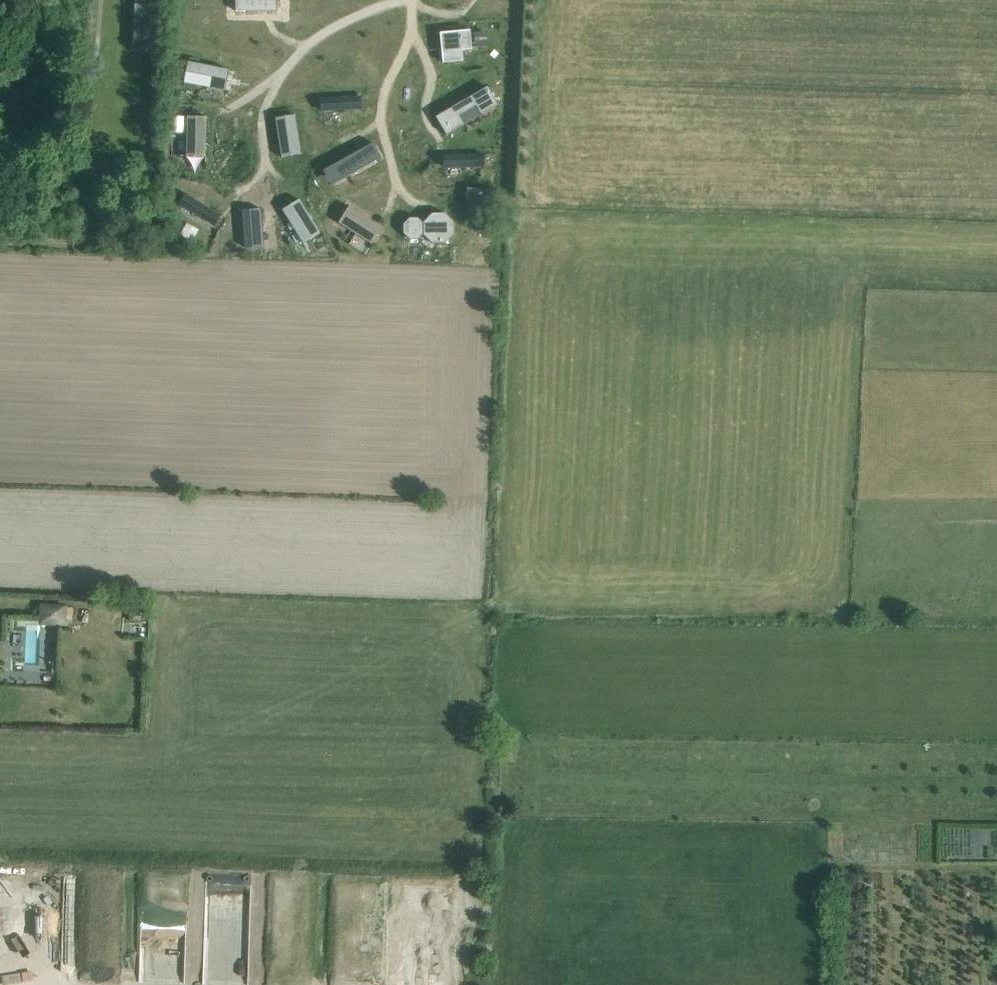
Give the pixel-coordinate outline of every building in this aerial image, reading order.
[(236,12),(278,12),(278,0),(236,0),(236,12)] [(471,30),(441,33),(444,62),(464,60),(463,51),(472,50),(471,30)] [(188,63),(184,82),(226,91),(229,71),(188,63)] [(489,87),(438,117),(449,135),(466,124),(461,116),(477,107),(482,115),(499,105),(489,87)] [(360,97),(322,99),(322,100),(323,111),(361,109),(360,109),(359,98),(360,98),(360,97)] [(295,115),(275,118),(279,140),(285,139),(288,157),(301,155),(295,115)] [(187,117),(186,157),(206,157),(207,117),(187,117)] [(374,143),(330,167),(339,182),(382,158),(374,143)] [(484,155),(445,156),(446,156),(447,168),(446,168),(484,167),(483,155),(484,155)] [(467,188),(466,198),(467,198),(467,206),(484,207),(484,200),(494,201),(495,190),(467,188)] [(300,199),(283,209),(304,243),(321,233),(300,199)] [(349,206),(339,223),(357,235),(361,230),(376,240),(383,228),(349,206)] [(262,210),(243,211),(247,249),(266,247),(262,210)] [(410,218),(404,224),(404,234),(410,240),(419,239),(424,234),(424,235),(433,244),(446,244),(454,235),(454,222),(445,213),(433,214),(424,223),(424,224),(419,218),(410,218)] [(42,607),(41,627),(68,628),(68,624),(69,608),(42,607)]
